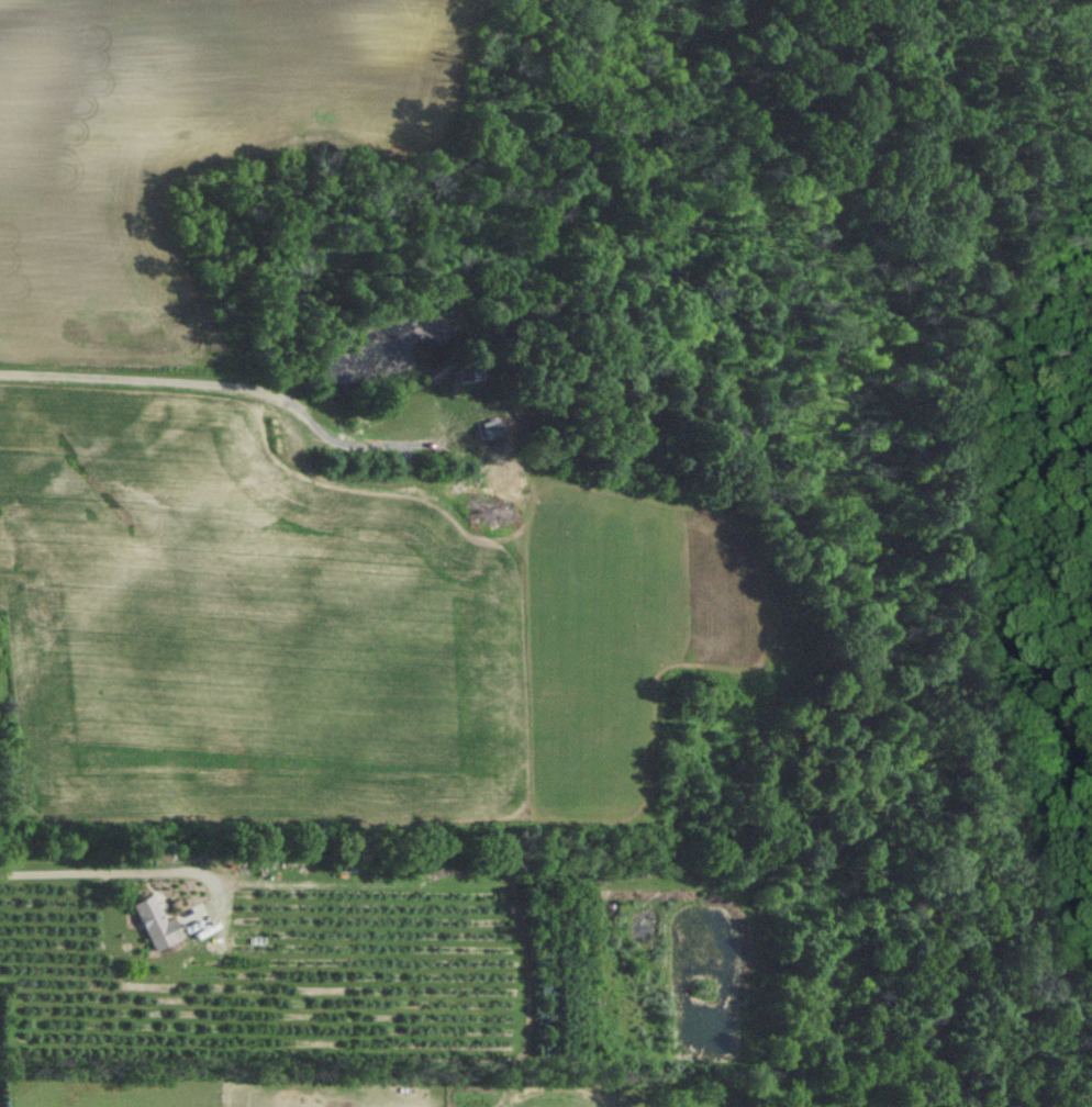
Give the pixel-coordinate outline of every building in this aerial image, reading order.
[(110,902),(133,950),(163,936),(153,915),(144,919),(131,893),(110,902)]
